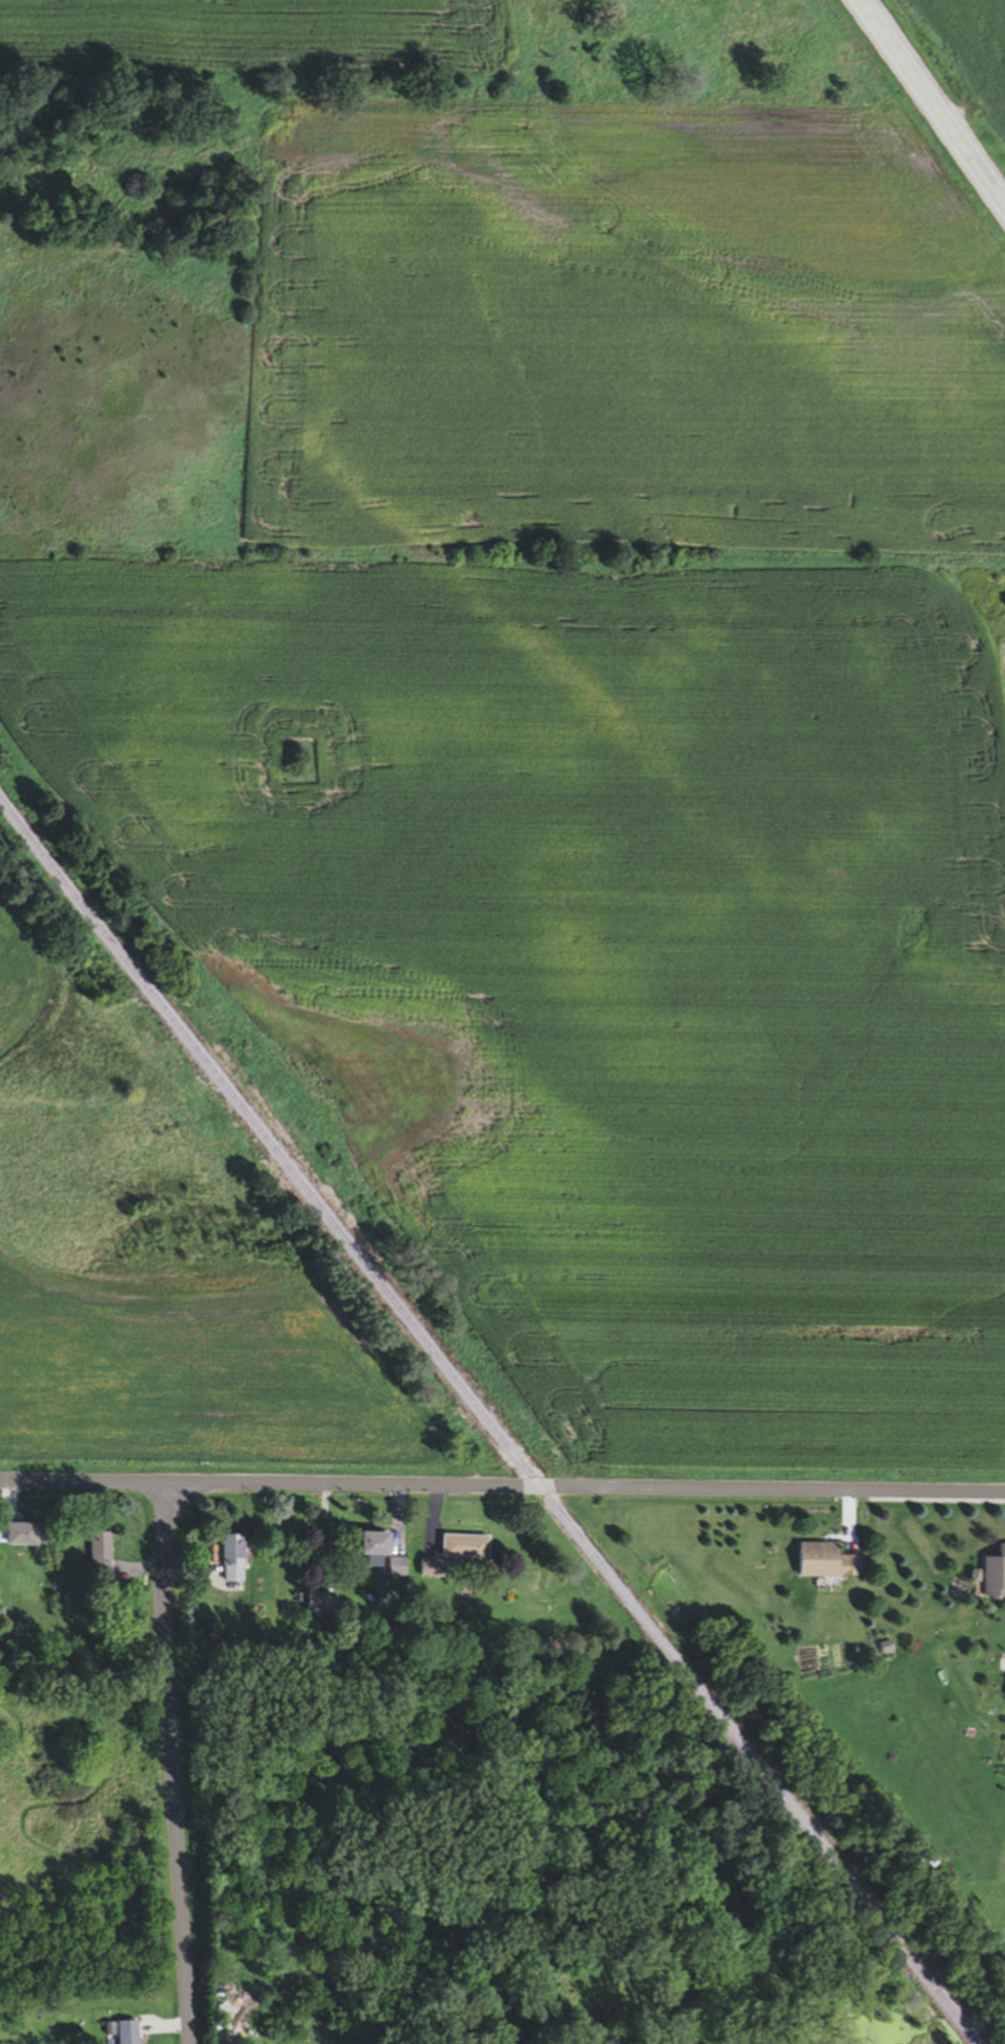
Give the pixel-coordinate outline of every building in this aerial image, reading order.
[(0,1526),(0,1549),(30,1549),(30,1526),(0,1526)] [(87,1578),(108,1578),(108,1535),(87,1535),(87,1578)] [(354,1535),(354,1560),(365,1560),(365,1569),(383,1569),(383,1535),(354,1535)] [(241,1537),(219,1537),(219,1585),(241,1585),(241,1537)] [(486,1561),(486,1538),(439,1538),(439,1561),(486,1561)] [(794,1579),(857,1579),(857,1559),(834,1559),(834,1546),(794,1546),(794,1579)] [(1004,1599),(1004,1548),(995,1548),(995,1560),(980,1560),(979,1599),(1004,1599)] [(302,1607),(302,1616),(334,1616),(334,1595),(296,1595),(296,1607),(302,1607)] [(137,2024),(105,2024),(105,2038),(116,2038),(117,2043),(137,2043),(137,2024)]
